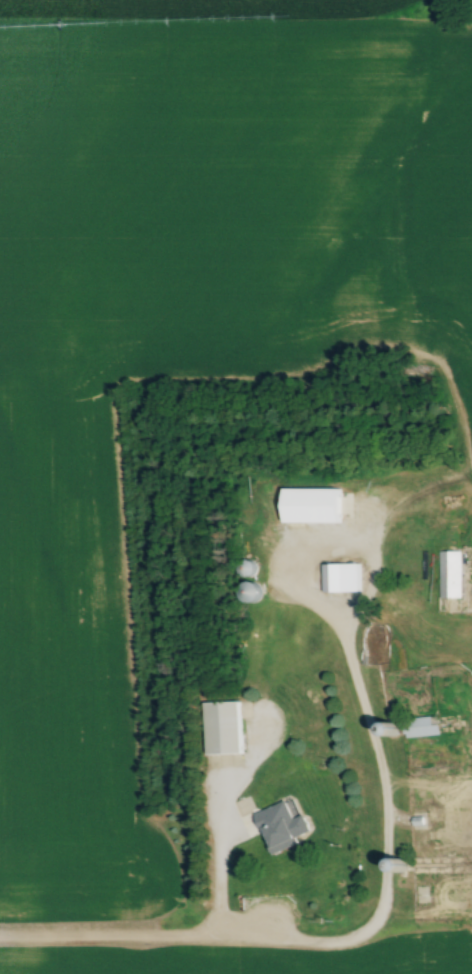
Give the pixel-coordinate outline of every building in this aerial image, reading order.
[(262,535),(250,537),(252,550),(264,548),(262,535)] [(459,551),(437,551),(437,597),(459,597),(459,551)] [(253,561),(242,559),(240,574),(251,576),(253,561)] [(323,591),(357,591),(357,563),(323,563),(323,591)] [(256,582),(240,584),(242,601),(258,600),(256,582)] [(206,754),(242,754),(241,701),(205,701),(206,754)] [(437,715),(383,720),(385,738),(439,733),(437,715)] [(253,813),(271,854),(298,843),(281,802),(253,813)] [(410,869),(408,858),(393,860),(394,871),(410,869)]
